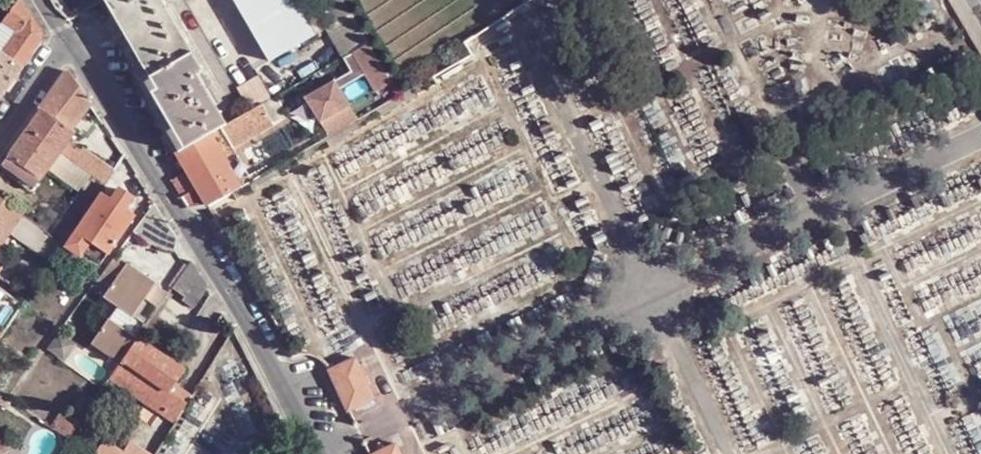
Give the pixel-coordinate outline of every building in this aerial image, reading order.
[(3,19),(17,29),(30,11),(27,7),(23,0),(16,0),(3,19)] [(66,3),(69,8),(74,16),(92,5),(90,2),(89,0),(71,0),(66,3)] [(216,104),(210,94),(204,83),(198,73),(203,69),(193,50),(167,7),(163,0),(106,0),(113,14),(123,32),(126,37),(139,60),(149,77),(150,79),(156,89),(151,92),(172,128),(181,145),(184,148),(210,133),(221,126),(226,123),(216,104)] [(296,0),(236,0),(270,61),(324,29),(353,13),(345,0),(316,0),(318,3),(303,11),(296,0)] [(3,50),(23,64),(42,38),(41,28),(30,11),(17,29),(3,50)] [(360,24),(353,13),(324,29),(331,41),(360,24)] [(3,19),(0,22),(0,48),(3,50),(17,29),(3,19)] [(370,42),(360,24),(331,41),(341,59),(344,57),(370,42)] [(393,82),(370,42),(344,57),(352,71),(306,97),(329,135),(359,118),(341,88),(367,73),(377,91),(393,82)] [(23,64),(3,50),(0,48),(0,95),(23,64)] [(209,80),(203,69),(198,73),(204,83),(209,80)] [(67,71),(41,108),(42,109),(43,108),(72,130),(93,102),(72,72),(67,71)] [(273,97),(261,77),(247,85),(240,91),(252,109),(263,103),(273,97)] [(145,82),(151,92),(156,89),(150,79),(145,82)] [(204,83),(210,94),(216,90),(209,80),(204,83)] [(221,102),(216,90),(210,94),(216,104),(221,102)] [(286,114),(276,96),(273,97),(263,103),(273,121),(286,114)] [(255,133),(274,123),(273,121),(263,103),(252,109),(243,114),(255,133)] [(29,128),(61,150),(68,141),(75,131),(72,130),(43,108),(42,109),(29,128)] [(255,133),(243,114),(226,123),(221,126),(233,145),(255,133)] [(252,179),(233,145),(221,126),(210,133),(241,186),(252,179)] [(47,170),(61,150),(29,128),(3,164),(35,188),(47,170)] [(167,132),(176,148),(181,145),(172,128),(167,132)] [(186,170),(170,180),(179,195),(180,196),(182,196),(187,206),(207,206),(241,186),(210,133),(184,148),(178,151),(176,153),(186,170)] [(68,141),(61,150),(93,173),(107,184),(116,171),(82,148),(81,150),(68,141)] [(61,150),(47,170),(80,192),(93,173),(61,150)] [(107,184),(93,173),(80,192),(64,216),(51,208),(43,219),(55,228),(52,234),(56,236),(66,244),(107,184)] [(103,194),(78,232),(92,241),(109,252),(110,253),(136,215),(125,208),(134,196),(122,188),(114,201),(103,194)] [(10,229),(11,229),(23,212),(0,196),(0,222),(10,229)] [(181,240),(157,203),(137,230),(153,242),(157,244),(179,248),(181,240)] [(23,212),(11,229),(29,242),(30,240),(40,225),(23,212)] [(55,228),(43,219),(40,225),(52,234),(55,228)] [(11,230),(10,229),(0,222),(0,245),(11,230)] [(46,251),(56,236),(52,234),(40,225),(30,240),(46,251)] [(78,232),(69,246),(82,254),(92,241),(78,232)] [(46,251),(56,259),(66,244),(56,236),(46,251)] [(99,266),(109,252),(92,241),(82,254),(99,266)] [(189,265),(174,288),(185,295),(187,296),(202,274),(193,259),(189,265)] [(105,294),(119,304),(114,311),(141,334),(148,325),(153,317),(140,307),(157,284),(129,262),(105,294)] [(171,286),(174,288),(189,265),(188,262),(171,286)] [(202,274),(187,296),(190,298),(186,303),(195,309),(210,287),(202,274)] [(9,291),(0,285),(0,304),(9,291)] [(210,287),(195,309),(198,311),(213,290),(210,287)] [(114,311),(93,340),(123,362),(138,338),(141,334),(114,311)] [(118,368),(113,375),(137,391),(163,355),(138,338),(123,362),(118,368)] [(179,420),(194,397),(178,387),(189,372),(163,355),(137,391),(179,420)] [(325,369),(345,410),(371,396),(351,357),(325,369)] [(113,375),(118,368),(111,363),(108,367),(108,371),(113,375)] [(110,379),(109,381),(133,397),(137,391),(113,375),(110,379)] [(95,390),(91,396),(96,400),(100,394),(95,390)] [(137,391),(133,397),(175,427),(179,420),(137,391)] [(56,428),(71,437),(82,420),(69,412),(67,410),(56,428)] [(104,439),(117,449),(118,450),(124,441),(109,432),(104,439)] [(57,444),(63,447),(66,443),(60,439),(57,444)] [(394,441),(370,453),(401,453),(394,441)] [(0,446),(0,453),(13,453),(0,446)]
